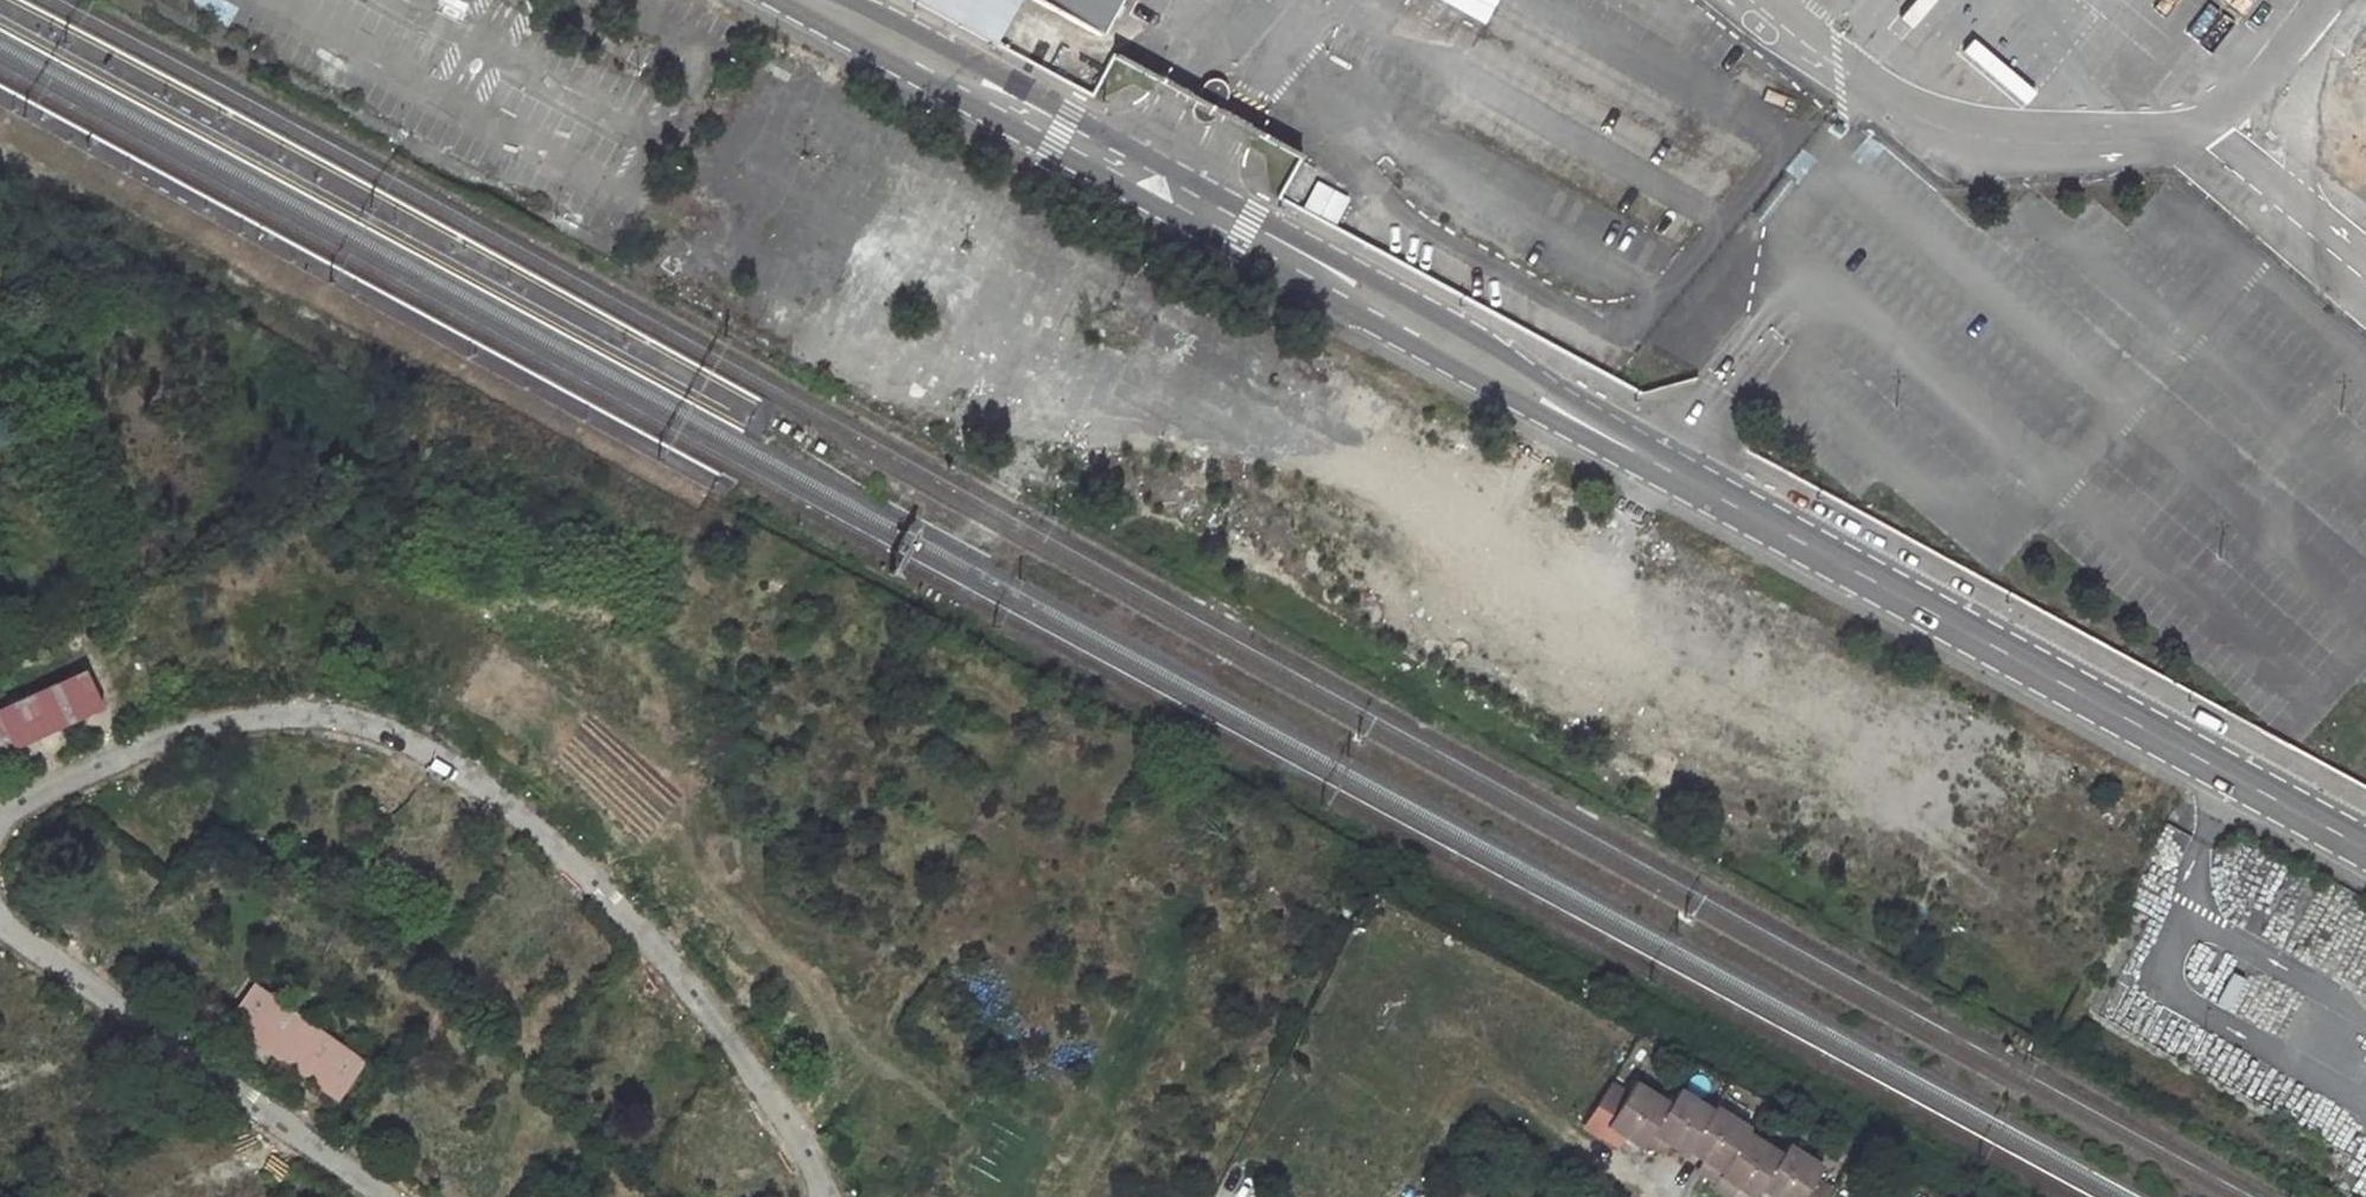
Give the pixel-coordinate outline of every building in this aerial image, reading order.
[(995,47),(1019,0),(909,0),(995,47)] [(1101,39),(1122,0),(1023,0),(1101,39)] [(1483,24),(1496,0),(1440,0),(1483,24)] [(2365,80),(2365,52),(2352,70),(2365,80)] [(1199,83),(1185,111),(1203,121),(1218,91),(1199,83)] [(1334,222),(1346,198),(1315,182),(1302,207),(1334,222)] [(110,709),(93,667),(85,670),(84,666),(74,670),(76,675),(47,689),(45,684),(34,689),(36,694),(22,700),(19,696),(7,700),(9,706),(0,710),(0,758),(110,709)] [(365,1066),(257,986),(232,1019),(341,1098),(365,1066)] [(1674,1157),(1680,1147),(1687,1152),(1704,1162),(1707,1157),(1723,1168),(1728,1172),(1721,1184),(1733,1192),(1730,1196),(1746,1196),(1749,1193),(1754,1196),(1777,1196),(1778,1196),(1779,1196),(1841,1196),(1833,1191),(1838,1182),(1805,1158),(1798,1167),(1764,1145),(1767,1141),(1734,1118),(1731,1122),(1698,1100),(1685,1118),(1653,1097),(1646,1109),(1628,1096),(1601,1136),(1628,1154),(1638,1140),(1644,1144),(1660,1155),(1664,1150),(1674,1157)] [(1638,1140),(1628,1154),(1634,1158),(1644,1144),(1638,1140)] [(1680,1147),(1674,1157),(1681,1161),(1687,1152),(1680,1147)] [(1721,1184),(1728,1172),(1723,1168),(1715,1180),(1721,1184)]
